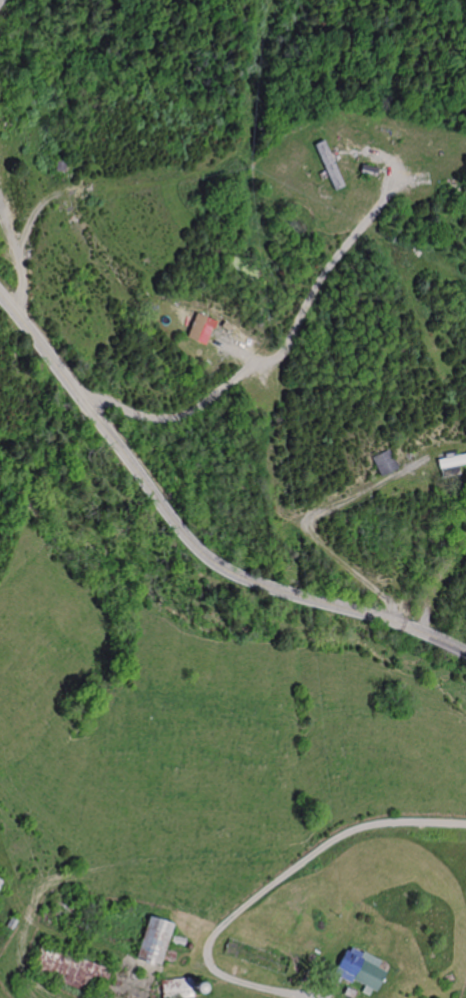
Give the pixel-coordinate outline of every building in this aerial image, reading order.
[(334,190),(343,186),(322,140),(313,144),(334,190)] [(63,171),(65,160),(55,159),(54,170),(63,171)] [(358,170),(360,164),(375,167),(373,173),(358,170)] [(203,343),(210,327),(212,327),(215,321),(195,312),(185,336),(203,343)] [(227,331),(231,326),(224,320),(220,325),(227,331)] [(379,476),(397,467),(389,449),(371,458),(379,476)] [(465,461),(465,452),(455,454),(455,451),(443,453),(443,457),(435,458),(436,466),(465,461)] [(146,965),(147,962),(157,965),(160,958),(172,962),(175,953),(162,949),(170,924),(146,917),(134,957),(139,959),(138,963),(146,965)] [(182,945),(183,939),(169,936),(168,942),(182,945)] [(41,944),(32,971),(102,996),(111,970),(41,944)] [(367,996),(370,989),(374,991),(384,973),(374,968),(377,961),(360,952),(360,953),(349,948),(347,952),(344,950),(332,972),(340,976),(339,978),(349,983),(351,980),(363,986),(360,992),(367,996)] [(192,997),(189,976),(159,980),(162,997),(184,997),(192,997)] [(351,997),(354,992),(345,988),(342,995),(351,997)]
